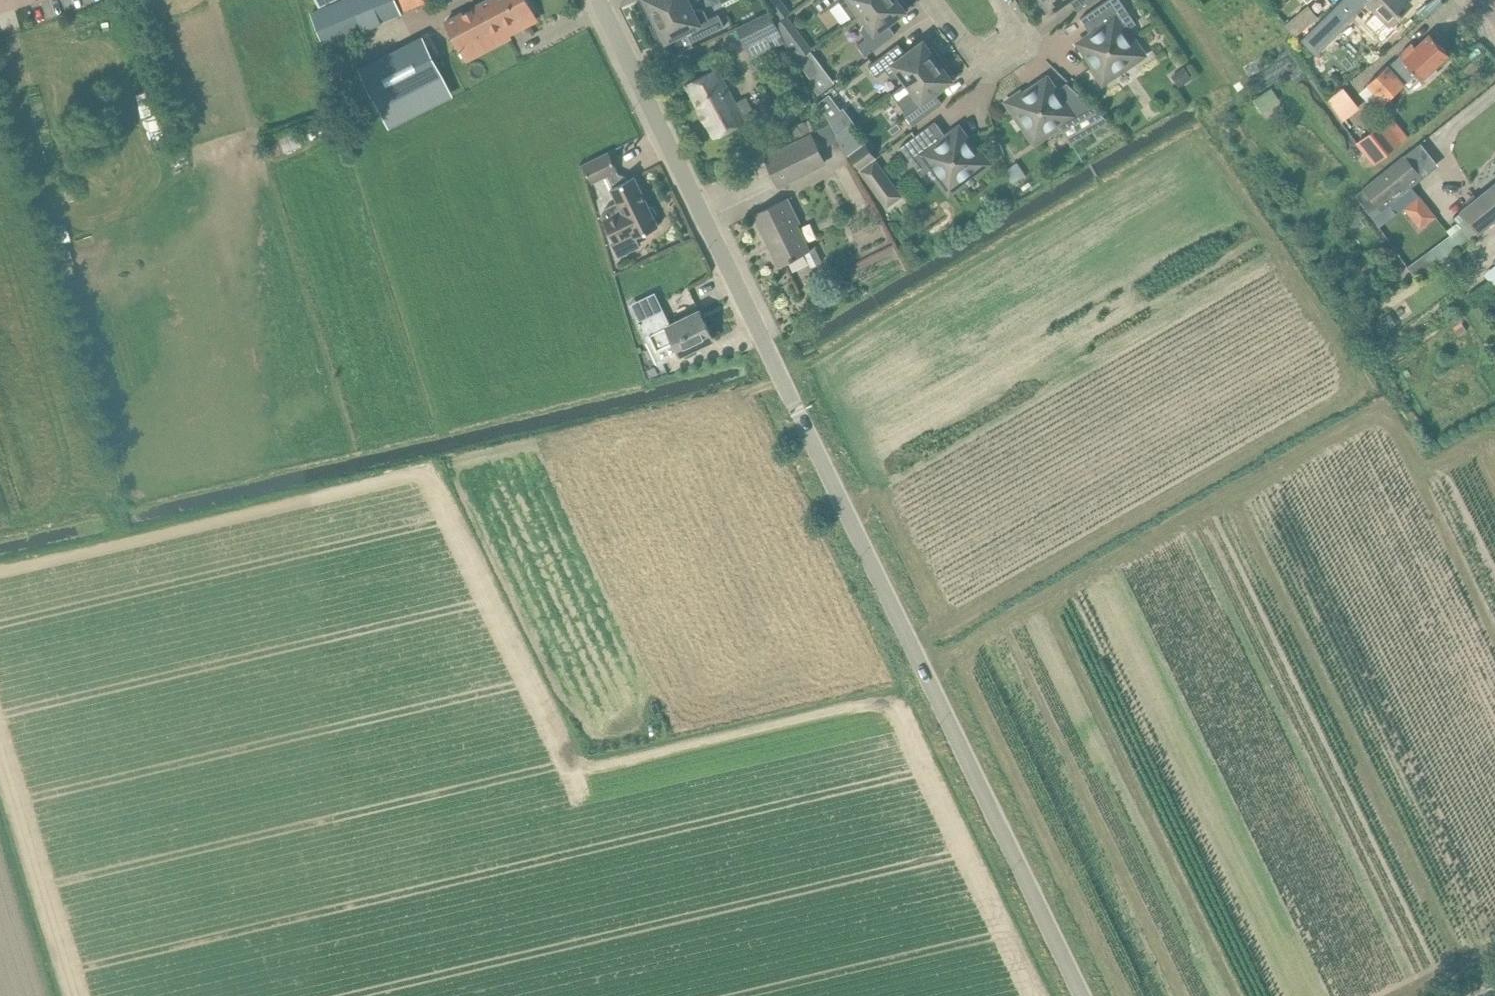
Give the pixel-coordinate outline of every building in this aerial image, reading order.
[(312,11),(326,45),(366,29),(367,30),(381,24),(381,23),(402,14),(397,0),(339,0),(312,11)] [(493,45),(511,36),(509,33),(536,19),(531,10),(532,10),(527,0),(487,0),(445,22),(459,48),(460,47),(466,59),(493,45)] [(690,2),(694,0),(642,0),(652,21),(690,2)] [(782,0),(779,0),(769,7),(770,9),(776,22),(790,11),(782,0)] [(878,0),(816,0),(813,2),(822,13),(839,1),(852,19),(860,14),(878,0)] [(903,0),(878,0),(860,14),(865,20),(861,30),(866,38),(857,44),(866,55),(895,34),(888,24),(909,8),(903,0)] [(1042,6),(1045,4),(1051,12),(1068,0),(1038,0),(1042,6)] [(1076,9),(1089,0),(1070,0),(1076,9)] [(1080,18),(1092,35),(1082,43),(1096,64),(1093,66),(1103,81),(1119,71),(1116,67),(1125,61),(1128,64),(1143,54),(1132,39),(1129,41),(1123,32),(1137,23),(1121,0),(1106,0),(1080,18)] [(1319,16),(1296,36),(1300,42),(1318,24),(1338,44),(1351,31),(1362,29),(1369,22),(1386,40),(1397,29),(1391,22),(1411,2),(1410,0),(1344,0),(1323,21),(1319,16)] [(694,9),(690,2),(652,21),(663,43),(686,31),(692,42),(725,26),(719,13),(709,18),(705,10),(694,9)] [(1291,41),(1296,36),(1319,16),(1308,6),(1280,28),(1291,41)] [(785,43),(778,28),(771,12),(738,28),(753,58),(785,43)] [(787,18),(777,24),(798,60),(811,48),(787,18)] [(1388,65),(1368,83),(1369,84),(1384,100),(1385,102),(1405,84),(1411,90),(1422,80),(1422,79),(1423,78),(1430,80),(1438,72),(1436,66),(1449,54),(1430,33),(1416,47),(1412,43),(1399,54),(1400,55),(1388,66),(1388,65)] [(451,94),(441,75),(422,37),(360,68),(380,106),(381,106),(391,125),(451,94)] [(906,83),(941,57),(932,45),(929,47),(924,40),(906,53),(898,43),(868,65),(877,76),(886,70),(891,77),(902,76),(906,83)] [(941,57),(906,83),(911,90),(907,100),(913,107),(904,114),(913,125),(942,103),(935,93),(953,80),(947,72),(950,70),(941,57)] [(1184,66),(1172,75),(1180,87),(1192,78),(1184,66)] [(715,138),(732,128),(755,116),(747,101),(738,106),(717,67),(686,84),(715,138)] [(816,77),(810,81),(820,95),(835,83),(825,69),(816,77)] [(1110,121),(1097,109),(1067,82),(1054,91),(1047,80),(1026,94),(1024,92),(1008,102),(1019,117),(1022,115),(1028,124),(1025,126),(1035,141),(1050,131),(1048,128),(1057,121),(1063,129),(1071,144),(1110,121)] [(1346,85),(1328,98),(1343,120),(1362,107),(1346,85)] [(820,101),(837,134),(854,121),(843,107),(841,109),(829,94),(820,101)] [(1391,116),(1358,141),(1375,164),(1409,138),(1391,116)] [(935,120),(900,146),(922,175),(935,165),(942,174),(939,177),(949,191),(964,180),(962,177),(971,171),(973,174),(988,163),(977,148),(974,150),(959,130),(948,138),(935,120)] [(779,185),(797,176),(825,162),(812,135),(765,158),(779,185)] [(866,142),(849,155),(860,169),(876,157),(866,142)] [(618,172),(618,171),(609,153),(585,165),(594,183),(605,177),(611,188),(618,202),(606,208),(604,210),(603,212),(602,214),(602,216),(615,243),(633,235),(635,237),(640,234),(658,226),(635,176),(630,179),(629,177),(618,172)] [(1403,156),(1365,187),(1384,210),(1422,179),(1403,156)] [(859,170),(887,208),(903,196),(876,158),(859,170)] [(1017,162),(1006,169),(1011,185),(1026,174),(1017,162)] [(1462,210),(1466,215),(1457,222),(1456,221),(1449,226),(1457,235),(1410,270),(1416,278),(1467,241),(1478,231),(1494,218),(1494,184),(1462,210)] [(1422,229),(1439,216),(1420,193),(1403,206),(1422,229)] [(816,247),(809,250),(795,223),(798,222),(787,198),(755,213),(780,265),(806,252),(812,266),(822,261),(816,247)] [(650,316),(637,322),(644,338),(649,336),(662,362),(679,354),(683,353),(684,355),(687,357),(697,352),(698,349),(697,346),(713,338),(699,310),(671,324),(663,309),(663,310),(659,301),(646,307),(650,316)] [(1376,323),(1383,333),(1396,324),(1389,314),(1376,323)] [(1459,335),(1467,330),(1461,321),(1454,326),(1459,335)]
